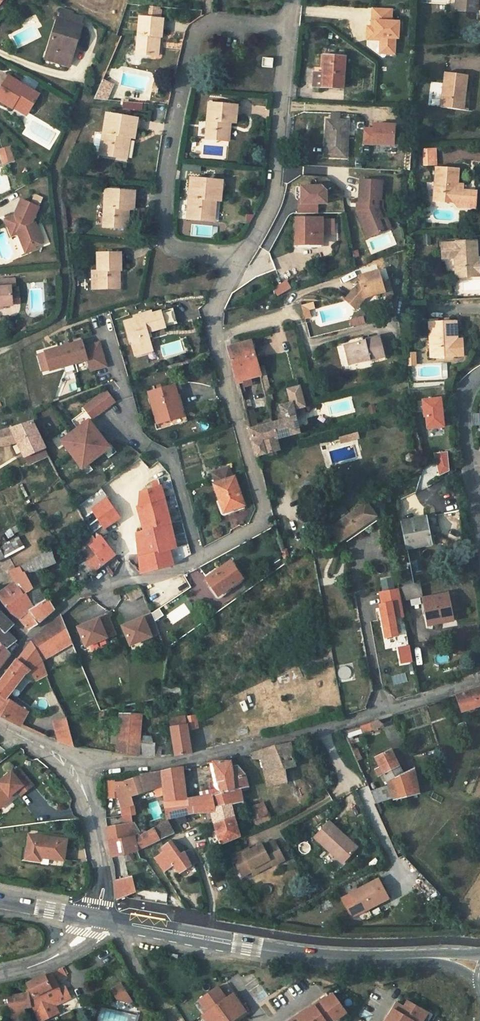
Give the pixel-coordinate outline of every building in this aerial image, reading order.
[(477,12),(478,0),(458,0),(457,11),(477,12)] [(158,36),(161,37),(163,37),(164,20),(162,20),(162,11),(161,11),(161,8),(150,7),(149,19),(140,18),(137,54),(156,56),(158,36)] [(392,9),(373,8),(372,22),(376,22),(376,27),(372,27),(368,27),(367,40),(381,41),(380,48),(395,49),(395,39),(398,39),(399,23),(392,22),(392,9)] [(55,56),(53,62),(69,67),(82,26),(81,26),(83,18),(72,15),(73,13),(62,10),(59,19),(58,19),(47,53),(55,56)] [(46,59),(53,62),(55,56),(47,53),(46,59)] [(322,53),(320,74),(324,74),(325,57),(346,58),(346,55),(322,53)] [(344,89),(346,58),(325,57),(324,74),(320,74),(315,74),(314,87),(344,89)] [(263,67),(273,68),(273,59),(263,58),(263,67)] [(441,108),(461,110),(463,92),(466,93),(466,91),(468,76),(446,73),(441,108)] [(30,110),(39,95),(34,91),(22,84),(9,77),(0,91),(0,101),(13,109),(13,107),(16,102),(30,110)] [(22,84),(34,91),(38,84),(27,77),(22,84)] [(110,84),(102,80),(94,99),(107,100),(108,96),(105,95),(110,84)] [(463,92),(461,110),(470,112),(471,101),(468,100),(469,91),(466,91),(466,93),(463,92)] [(121,101),(120,108),(140,111),(141,104),(121,101)] [(27,116),(30,110),(16,102),(13,107),(27,116)] [(228,123),(231,123),(235,123),(237,106),(209,104),(206,139),(227,141),(228,123)] [(330,121),(339,121),(339,114),(331,113),(330,121)] [(125,137),(130,138),(135,138),(138,119),(107,114),(100,155),(122,158),(125,137)] [(325,157),(347,158),(349,122),(339,121),(330,121),(327,121),(325,157)] [(363,144),(394,146),(395,126),(375,125),(375,130),(364,129),(363,144)] [(126,159),(130,138),(125,137),(122,158),(126,159)] [(0,148),(0,164),(13,161),(10,146),(0,148)] [(436,149),(423,150),(424,165),(437,164),(436,149)] [(434,203),(455,204),(459,204),(461,207),(470,207),(471,192),(464,191),(465,186),(458,185),(459,169),(437,167),(434,203)] [(212,201),(217,201),(221,201),(223,182),(192,179),(188,219),(210,221),(212,201)] [(381,200),(382,182),(361,181),(360,204),(360,205),(362,205),(362,210),(358,212),(368,239),(384,233),(379,220),(382,219),(378,209),(379,201),(381,201),(381,200)] [(302,200),(302,203),(300,203),(300,214),(318,213),(318,204),(327,204),(327,186),(302,186),(302,200)] [(126,210),(129,210),(134,210),(135,192),(106,190),(103,227),(125,229),(126,210)] [(39,207),(21,200),(15,214),(15,215),(5,219),(10,230),(13,228),(17,230),(18,233),(24,248),(33,244),(34,246),(43,243),(35,223),(32,222),(39,207)] [(381,201),(379,201),(378,209),(382,219),(379,220),(384,233),(391,230),(383,208),(383,200),(381,200),(381,201)] [(322,234),(322,220),(322,218),(297,219),(297,246),(307,247),(307,248),(318,248),(318,243),(322,243),(322,234)] [(333,220),(322,220),(322,234),(333,234),(333,220)] [(456,278),(476,277),(475,260),(478,260),(477,241),(455,242),(455,243),(442,244),(442,254),(455,253),(456,258),(456,278)] [(34,246),(33,244),(24,248),(26,253),(36,249),(34,246)] [(116,271),(120,271),(121,271),(121,254),(98,254),(98,271),(97,271),(97,289),(117,289),(116,271)] [(379,271),(374,272),(380,294),(385,292),(379,271)] [(367,298),(380,294),(374,272),(360,276),(361,282),(346,299),(357,309),(367,298)] [(3,306),(12,306),(12,305),(11,294),(11,287),(16,287),(16,279),(0,280),(0,285),(0,288),(0,307),(3,306)] [(291,288),(287,282),(274,290),(278,296),(291,288)] [(19,294),(11,294),(12,305),(20,304),(19,294)] [(99,299),(89,303),(92,310),(101,307),(99,299)] [(314,303),(302,306),(304,311),(309,310),(316,308),(314,303)] [(161,312),(165,327),(178,323),(174,308),(161,312)] [(165,327),(161,312),(152,314),(152,311),(133,317),(134,320),(126,322),(136,356),(153,351),(149,339),(148,339),(146,333),(165,327)] [(458,340),(457,320),(430,322),(432,359),(459,358),(458,340)] [(386,357),(381,336),(345,345),(349,360),(355,359),(362,363),(365,357),(369,357),(371,361),(386,357)] [(50,371),(88,360),(91,371),(106,366),(99,343),(84,347),(82,341),(45,352),(50,371)] [(179,341),(159,344),(161,357),(181,354),(179,341)] [(251,377),(260,374),(251,341),(228,348),(237,381),(251,377)] [(408,365),(416,365),(415,354),(407,354),(408,365)] [(412,365),(412,380),(440,380),(440,365),(412,365)] [(251,377),(237,381),(239,389),(252,385),(253,383),(251,377)] [(175,396),(179,395),(176,385),(148,393),(158,429),(182,423),(181,418),(175,396)] [(80,406),(90,420),(115,403),(105,389),(80,406)] [(284,420),(273,423),(277,439),(278,439),(300,434),(292,404),(303,401),(300,391),(290,394),(292,403),(281,406),(284,420)] [(185,417),(179,395),(175,396),(181,418),(185,417)] [(425,415),(426,428),(444,426),(441,396),(421,398),(423,415),(425,415)] [(249,437),(252,436),(257,456),(257,458),(280,451),(278,439),(277,439),(273,423),(256,428),(253,416),(247,418),(249,425),(246,425),(249,437)] [(54,442),(77,472),(109,449),(86,419),(54,442)] [(49,456),(45,449),(46,448),(33,422),(0,432),(0,446),(18,443),(29,465),(49,456)] [(447,452),(434,453),(439,475),(449,470),(447,452)] [(229,467),(212,473),(216,484),(214,485),(224,511),(233,508),(233,510),(244,506),(234,478),(232,478),(229,467)] [(151,483),(153,489),(141,492),(140,505),(138,506),(143,532),(137,534),(141,574),(174,564),(170,550),(177,547),(166,502),(159,481),(151,483)] [(93,511),(106,529),(120,518),(108,499),(92,510),(93,511)] [(333,531),(343,545),(378,520),(369,506),(333,531)] [(91,534),(85,539),(90,547),(103,564),(115,554),(102,538),(108,533),(106,529),(93,511),(82,519),(91,534)] [(425,517),(402,522),(407,549),(430,544),(425,517)] [(18,524),(12,528),(15,534),(22,530),(18,524)] [(4,559),(23,548),(18,539),(0,548),(0,549),(4,559)] [(90,547),(85,539),(75,546),(80,554),(90,547)] [(103,564),(90,547),(80,554),(86,561),(93,571),(94,572),(103,564)] [(42,554),(20,566),(23,573),(25,572),(25,574),(33,588),(27,594),(34,607),(29,610),(38,624),(54,609),(49,601),(52,599),(53,598),(51,597),(50,597),(48,597),(48,598),(45,600),(39,590),(47,585),(40,570),(56,563),(51,548),(42,554)] [(287,550),(282,551),(286,565),(291,561),(287,550)] [(412,573),(422,571),(419,560),(410,562),(412,573)] [(93,571),(86,561),(78,567),(85,577),(93,571)] [(242,579),(230,562),(207,579),(214,588),(215,586),(221,594),(242,579)] [(25,574),(25,572),(23,573),(20,566),(10,571),(16,581),(23,595),(18,598),(9,587),(0,594),(0,599),(13,615),(20,620),(29,629),(38,624),(29,610),(34,607),(27,594),(33,588),(25,574)] [(181,591),(189,587),(183,576),(175,579),(181,591)] [(23,595),(16,581),(9,587),(18,598),(23,595)] [(418,583),(411,585),(413,597),(420,595),(418,583)] [(413,597),(411,585),(401,588),(403,599),(413,597)] [(132,601),(138,598),(144,595),(141,588),(139,587),(126,590),(132,601)] [(374,604),(380,640),(396,637),(393,620),(402,618),(396,589),(376,592),(378,604),(374,604)] [(453,593),(447,594),(450,610),(456,609),(453,593)] [(450,610),(447,594),(423,599),(428,625),(451,621),(450,610)] [(155,620),(150,610),(118,620),(129,641),(160,629),(155,620)] [(112,621),(108,611),(75,621),(86,642),(117,631),(112,621)] [(6,649),(15,641),(6,632),(12,625),(0,612),(0,642),(6,649)] [(55,646),(70,638),(61,615),(40,633),(32,643),(42,660),(58,652),(55,646)] [(42,661),(42,660),(32,643),(40,633),(33,639),(17,660),(30,671),(42,661)] [(10,653),(6,649),(0,642),(0,669),(10,653)] [(396,665),(409,664),(407,646),(394,647),(396,665)] [(17,660),(0,682),(0,716),(12,723),(21,725),(28,711),(7,698),(23,676),(30,671),(17,660)] [(46,674),(42,661),(30,671),(36,680),(46,674)] [(277,678),(281,688),(303,677),(299,668),(277,678)] [(457,696),(462,712),(479,706),(479,689),(457,696)] [(141,738),(146,738),(147,734),(141,734),(141,716),(134,716),(135,711),(121,712),(117,753),(140,756),(141,738)] [(171,727),(187,725),(186,717),(186,715),(170,718),(171,727)] [(196,715),(186,717),(187,725),(188,730),(198,729),(196,715)] [(74,746),(67,719),(57,722),(59,741),(74,746)] [(382,720),(361,727),(363,733),(381,728),(384,725),(382,720)] [(192,753),(188,730),(187,725),(171,727),(176,756),(192,753)] [(363,733),(361,727),(345,732),(347,738),(363,733)] [(154,756),(155,748),(155,746),(149,738),(146,738),(141,738),(140,756),(154,756)] [(261,759),(269,795),(289,792),(285,769),(295,766),(291,744),(275,748),(275,746),(252,753),(254,760),(261,759)] [(354,760),(360,758),(357,747),(351,749),(354,760)] [(389,786),(393,798),(394,799),(418,793),(414,770),(403,775),(392,751),(377,758),(382,768),(377,770),(379,776),(384,774),(389,786)] [(202,797),(213,795),(235,791),(232,766),(232,764),(229,762),(213,763),(216,775),(212,776),(215,790),(201,793),(202,797)] [(238,766),(232,766),(235,791),(241,789),(249,788),(245,774),(238,766)] [(8,796),(10,798),(15,794),(18,791),(24,786),(28,791),(35,786),(20,768),(13,773),(12,772),(0,781),(0,802),(8,796)] [(184,768),(162,773),(163,786),(164,796),(175,795),(176,801),(188,800),(184,768)] [(139,778),(103,789),(106,800),(118,796),(122,808),(129,807),(133,806),(130,797),(134,796),(153,789),(163,786),(162,773),(139,776),(139,778)] [(24,786),(18,791),(22,796),(28,791),(24,786)] [(164,796),(163,786),(153,789),(156,799),(164,797),(164,796)] [(376,804),(393,798),(389,786),(371,793),(376,804)] [(213,795),(215,811),(231,806),(234,806),(243,803),(241,789),(235,791),(213,795)] [(15,794),(10,798),(8,796),(0,802),(0,809),(16,796),(15,794)] [(202,797),(188,800),(176,801),(175,795),(164,796),(164,797),(167,820),(181,815),(191,814),(211,812),(215,811),(213,795),(202,797)] [(263,802),(247,809),(255,826),(271,819),(263,802)] [(246,812),(243,803),(234,806),(236,814),(246,812)] [(215,811),(218,822),(234,817),(231,806),(215,811)] [(129,807),(122,808),(124,818),(131,816),(129,807)] [(131,816),(124,818),(125,826),(132,826),(131,816)] [(240,837),(234,817),(218,822),(214,823),(217,834),(209,837),(213,848),(240,837)] [(173,834),(167,820),(154,829),(141,836),(134,838),(137,850),(173,834)] [(327,822),(314,838),(343,863),(356,846),(327,822)] [(134,838),(141,836),(133,825),(132,826),(125,826),(107,829),(111,857),(137,850),(134,838)] [(67,841),(30,836),(27,859),(41,861),(41,857),(65,860),(67,841)] [(169,842),(162,847),(162,848),(159,850),(161,853),(156,855),(159,863),(163,871),(174,866),(179,875),(197,866),(192,856),(187,857),(186,856),(184,853),(181,855),(171,842),(169,842)] [(242,853),(232,859),(242,878),(252,872),(251,870),(269,861),(272,866),(273,867),(285,861),(275,842),(263,848),(262,846),(250,852),(243,856),(242,853)] [(272,866),(269,861),(251,870),(252,872),(254,875),(272,866)] [(131,878),(115,882),(117,899),(135,892),(131,878)] [(378,878),(340,897),(351,919),(389,899),(378,878)] [(46,975),(27,984),(31,993),(9,997),(14,1020),(26,1018),(24,1007),(34,1005),(41,1020),(60,1012),(56,1004),(71,998),(64,983),(59,985),(53,973),(47,977),(46,975)] [(121,984),(111,990),(117,1000),(124,1006),(131,1001),(121,984)] [(218,987),(199,1000),(208,1011),(203,1015),(207,1020),(233,1020),(240,1016),(246,1012),(233,994),(230,996),(226,998),(222,993),(218,987)] [(326,1020),(331,1016),(334,1020),(346,1012),(333,993),(326,998),(321,1002),(320,1001),(312,1007),(301,1015),(297,1018),(296,1017),(291,1020),(326,1020)] [(428,1013),(408,1001),(405,1007),(401,1005),(397,1011),(394,1009),(387,1020),(423,1020),(428,1013)]
